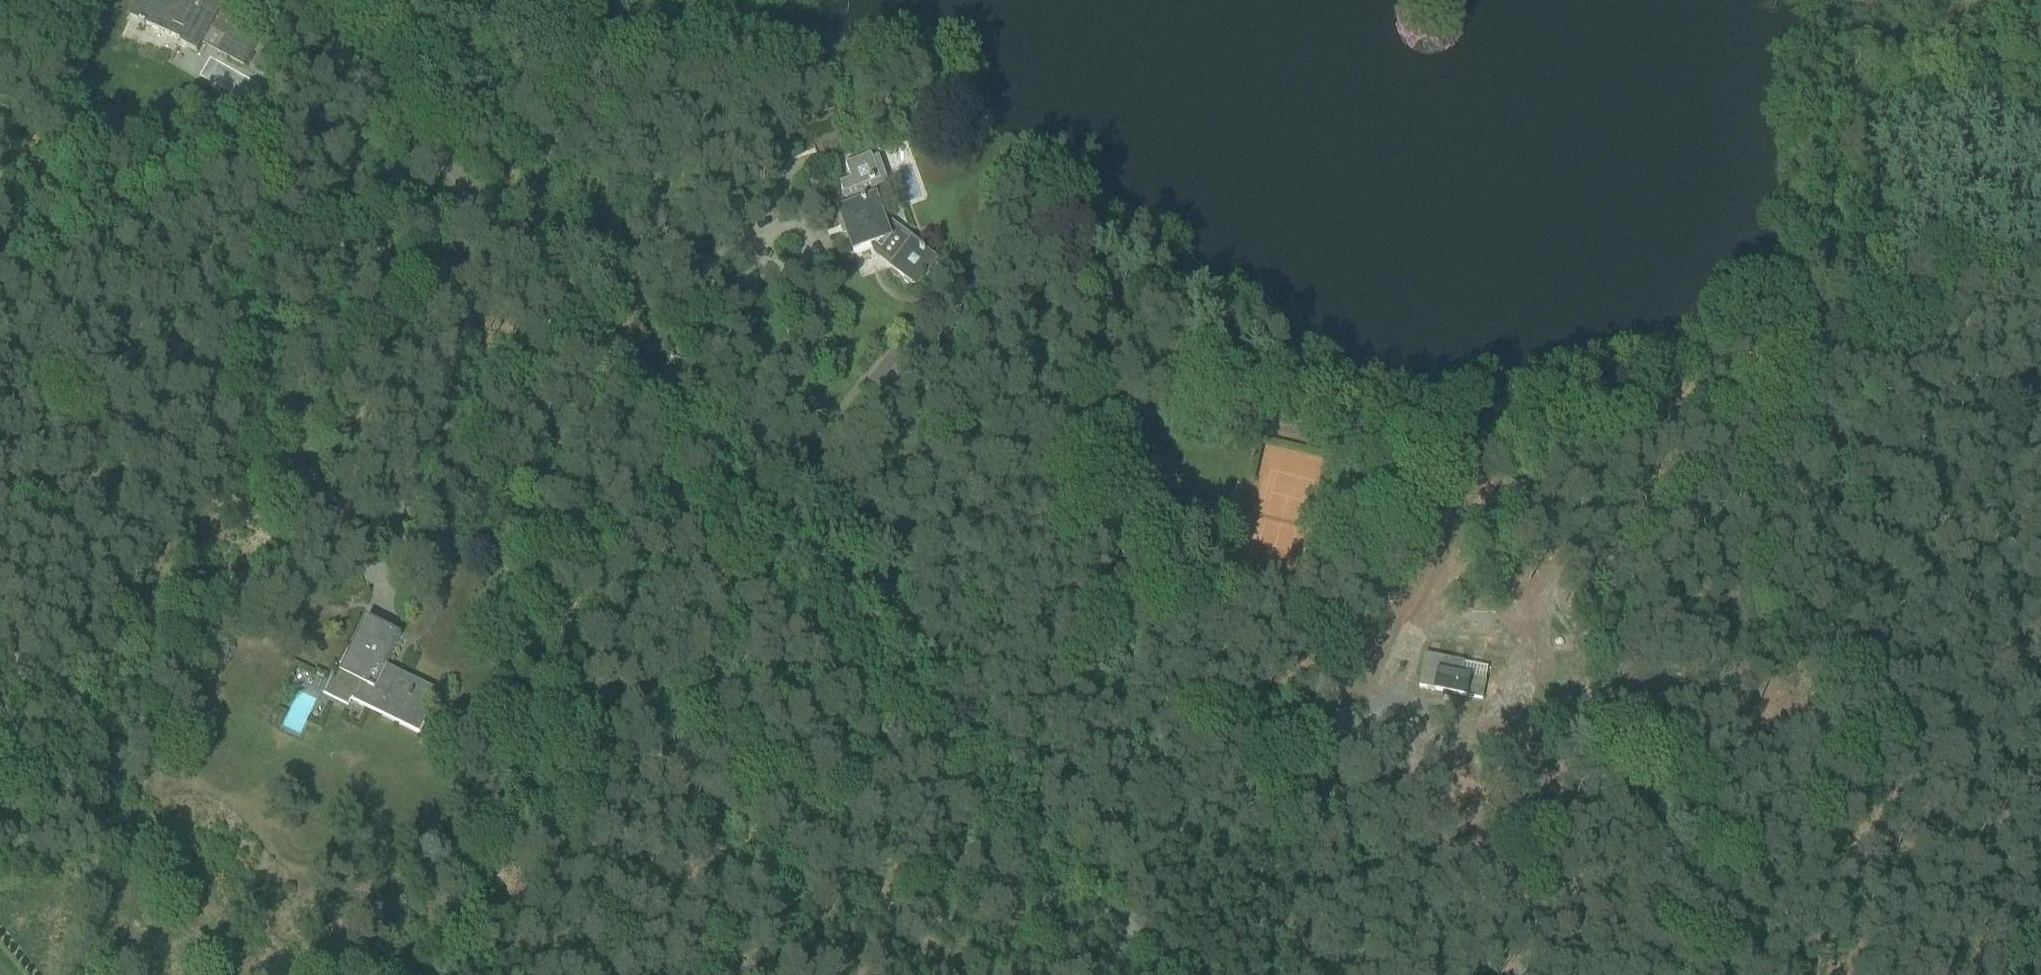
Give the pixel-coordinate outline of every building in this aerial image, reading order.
[(220,13),(223,8),(210,0),(205,0),(200,8),(198,6),(197,7),(184,1),(183,5),(173,0),(138,0),(129,18),(181,41),(179,44),(196,54),(211,28),(227,37),(218,53),(244,68),(257,45),(231,31),(236,22),(220,13)] [(881,182),(871,155),(860,125),(812,143),(832,200),(881,182)] [(865,201),(862,194),(846,200),(849,207),(836,212),(852,255),(871,248),(873,255),(917,291),(939,263),(918,246),(920,245),(883,216),(876,197),(865,201)] [(340,674),(336,682),(356,692),(351,702),(419,735),(440,694),(386,667),(401,636),(366,619),(339,673),(340,674)] [(1464,665),(1441,660),(1435,692),(1466,698),(1470,678),(1462,676),(1464,665)]
